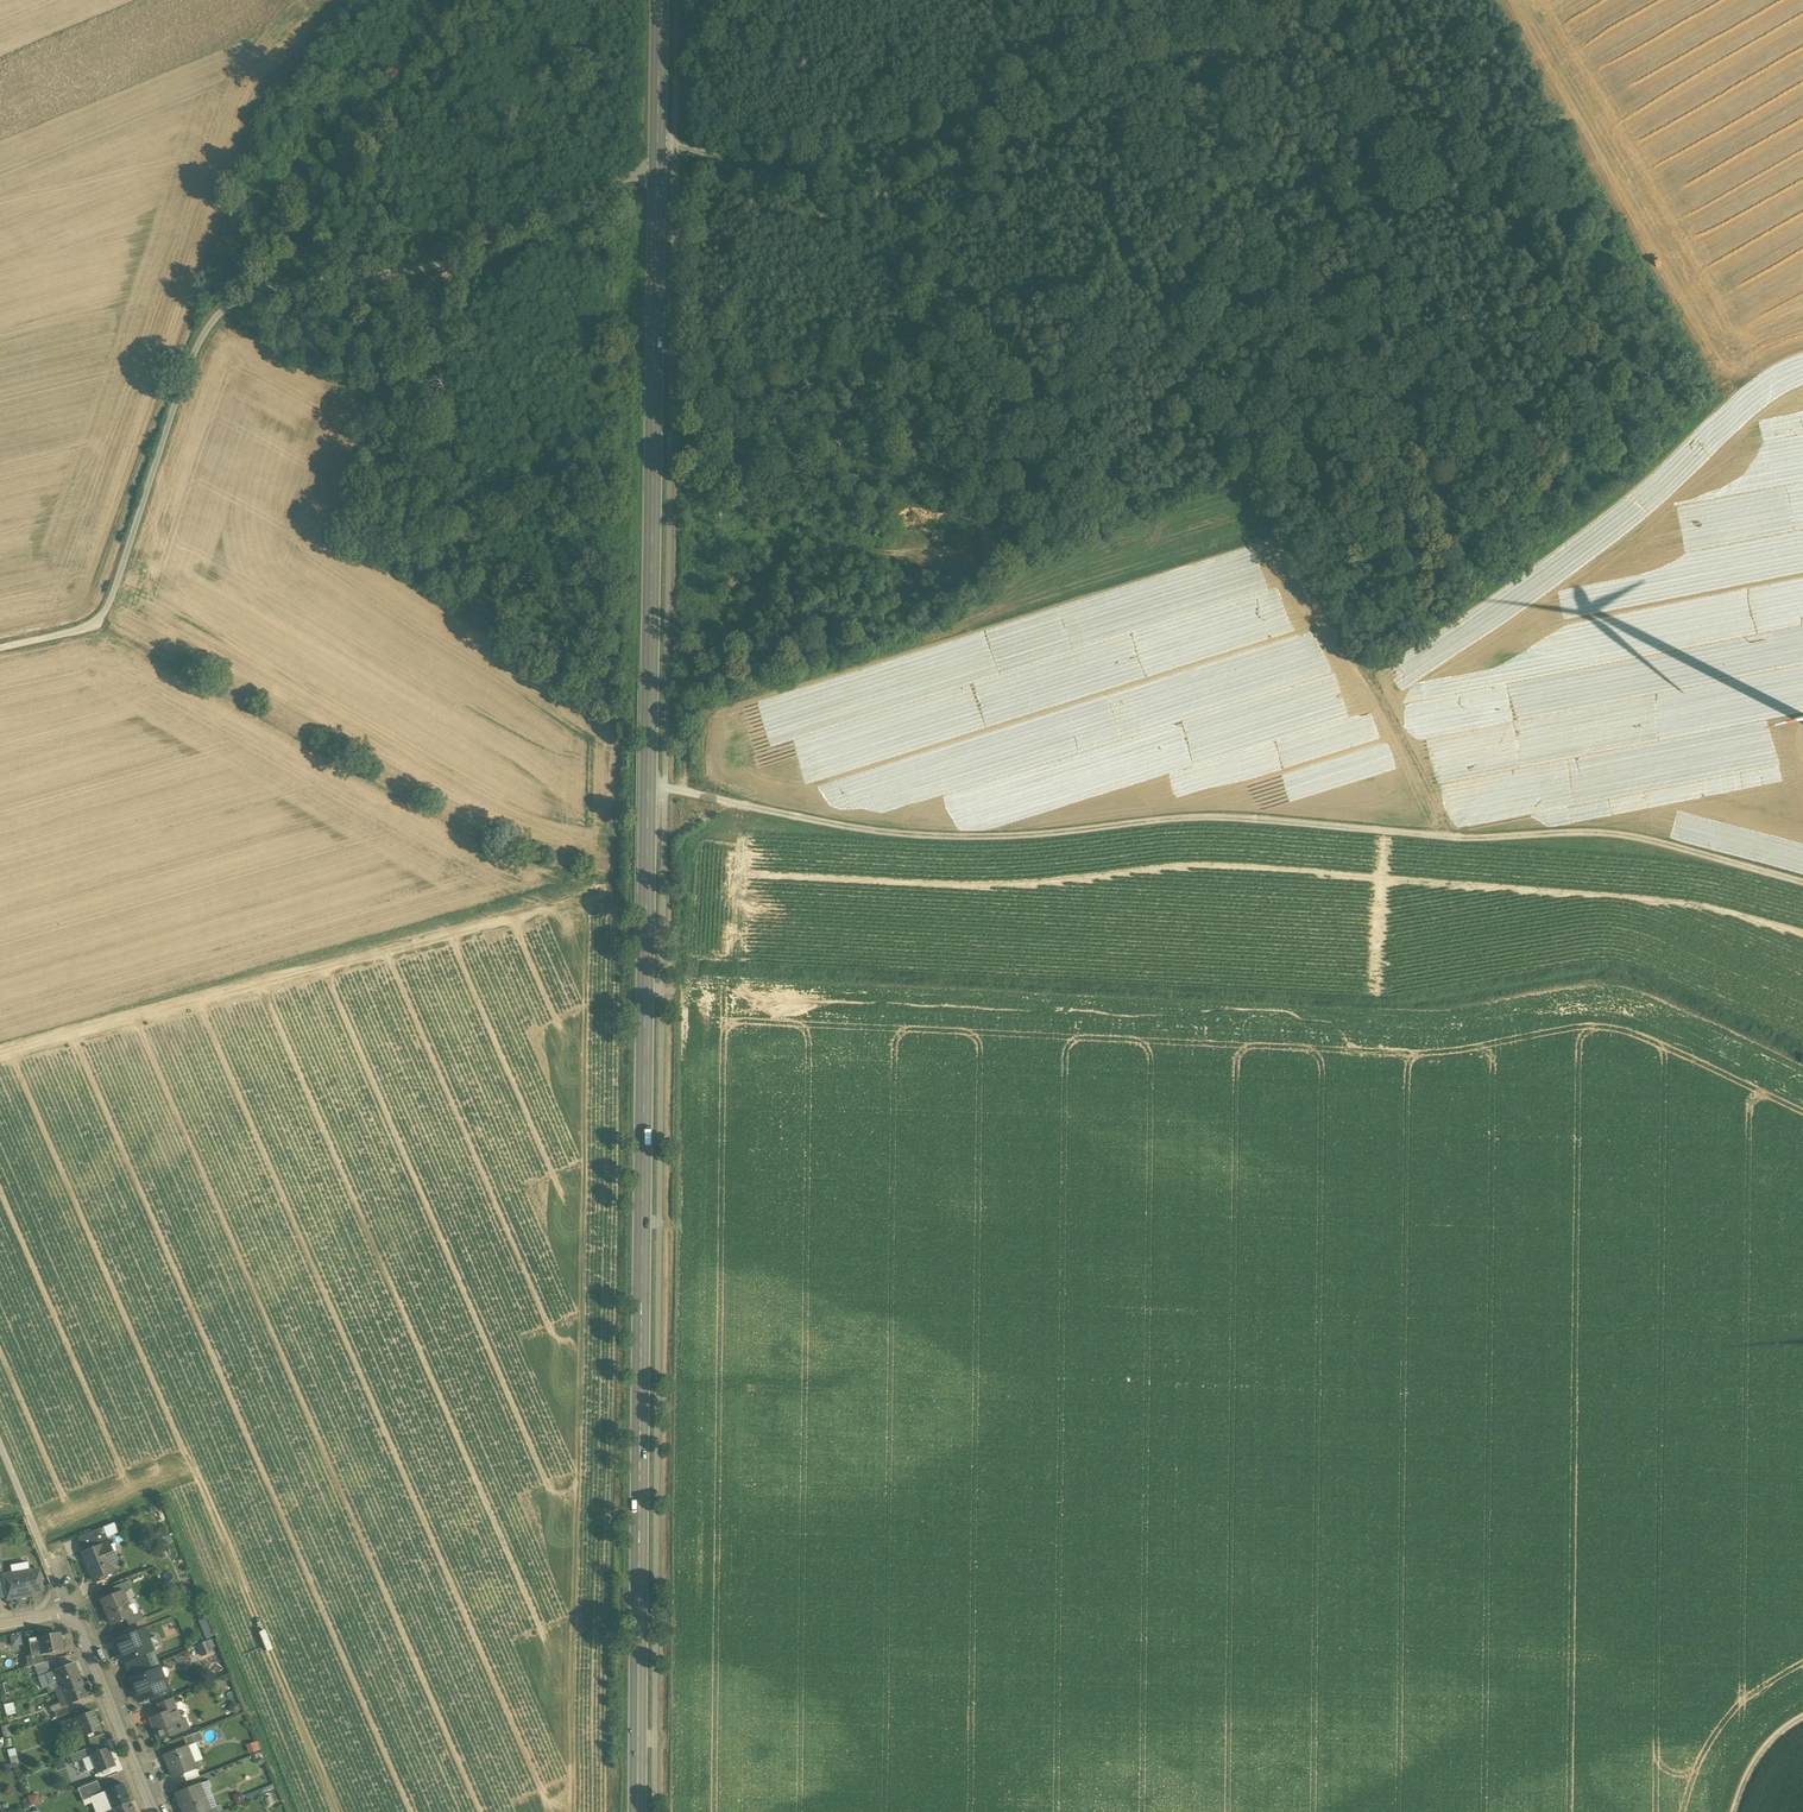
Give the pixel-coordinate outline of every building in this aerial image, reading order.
[(426,286),(436,283),(435,277),(424,280),(426,286)] [(919,533),(943,539),(945,530),(921,525),(919,533)] [(102,1527),(77,1537),(83,1552),(101,1545),(108,1542),(102,1527)] [(83,1552),(81,1553),(92,1581),(113,1573),(107,1558),(114,1556),(108,1542),(101,1545),(83,1552)] [(3,1575),(2,1575),(7,1598),(7,1600),(34,1595),(33,1591),(30,1573),(29,1570),(3,1575)] [(39,1571),(30,1573),(33,1591),(43,1589),(39,1571)] [(128,1581),(112,1587),(115,1595),(122,1592),(131,1589),(128,1581)] [(115,1595),(100,1600),(110,1625),(125,1619),(132,1616),(131,1615),(122,1592),(115,1595)] [(140,1612),(131,1615),(132,1616),(125,1619),(128,1626),(143,1620),(140,1612)] [(142,1630),(114,1641),(123,1662),(153,1650),(153,1649),(146,1652),(142,1643),(147,1641),(146,1640),(142,1630)] [(59,1634),(37,1638),(38,1644),(41,1655),(62,1651),(59,1634)] [(155,1637),(146,1640),(147,1641),(142,1643),(146,1652),(153,1649),(159,1646),(155,1637)] [(211,1638),(193,1644),(203,1674),(220,1669),(214,1651),(215,1651),(211,1638)] [(38,1644),(29,1645),(31,1656),(31,1657),(41,1655),(38,1644)] [(153,1650),(123,1662),(127,1671),(157,1659),(153,1650)] [(41,1655),(31,1657),(31,1656),(26,1657),(28,1668),(34,1666),(43,1663),(41,1655)] [(157,1659),(127,1671),(130,1680),(160,1668),(157,1659)] [(43,1663),(34,1666),(38,1677),(53,1671),(58,1669),(54,1660),(43,1663)] [(58,1669),(53,1671),(60,1689),(80,1680),(73,1663),(58,1669)] [(130,1680),(139,1702),(167,1691),(158,1670),(161,1669),(160,1668),(130,1680)] [(38,1677),(43,1689),(44,1692),(45,1692),(46,1694),(55,1691),(60,1689),(53,1671),(38,1677)] [(80,1680),(60,1689),(63,1696),(67,1705),(87,1697),(80,1680)] [(60,1689),(55,1691),(58,1698),(63,1696),(60,1689)] [(172,1698),(156,1704),(160,1714),(174,1709),(174,1710),(176,1709),(172,1698)] [(67,1705),(53,1710),(56,1718),(70,1713),(67,1705)] [(160,1714),(153,1717),(157,1729),(153,1730),(157,1741),(188,1728),(184,1718),(179,1720),(174,1710),(174,1709),(160,1714)] [(93,1711),(75,1718),(78,1726),(83,1737),(100,1730),(93,1711)] [(75,1718),(61,1725),(64,1732),(78,1726),(75,1718)] [(199,1732),(183,1738),(186,1746),(187,1747),(202,1740),(199,1732)] [(245,1744),(248,1753),(260,1749),(257,1740),(245,1744)] [(186,1746),(163,1755),(173,1778),(196,1768),(187,1747),(186,1746)] [(90,1755),(90,1756),(97,1773),(102,1772),(107,1770),(115,1766),(108,1748),(90,1755)] [(87,1749),(70,1756),(73,1764),(90,1756),(90,1755),(87,1749)] [(97,1781),(77,1789),(82,1801),(91,1798),(102,1793),(97,1781)] [(123,1784),(104,1791),(104,1792),(110,1805),(111,1809),(112,1809),(129,1802),(130,1802),(123,1784)] [(176,1793),(184,1811),(204,1811),(208,1810),(208,1809),(198,1785),(176,1793)] [(26,1796),(30,1805),(40,1802),(37,1792),(26,1796)] [(91,1798),(97,1811),(105,1811),(108,1811),(106,1807),(110,1805),(104,1792),(102,1793),(91,1798)] [(236,1804),(243,1801),(239,1793),(232,1796),(236,1804)] [(112,1809),(113,1811),(134,1811),(129,1802),(112,1809)]
